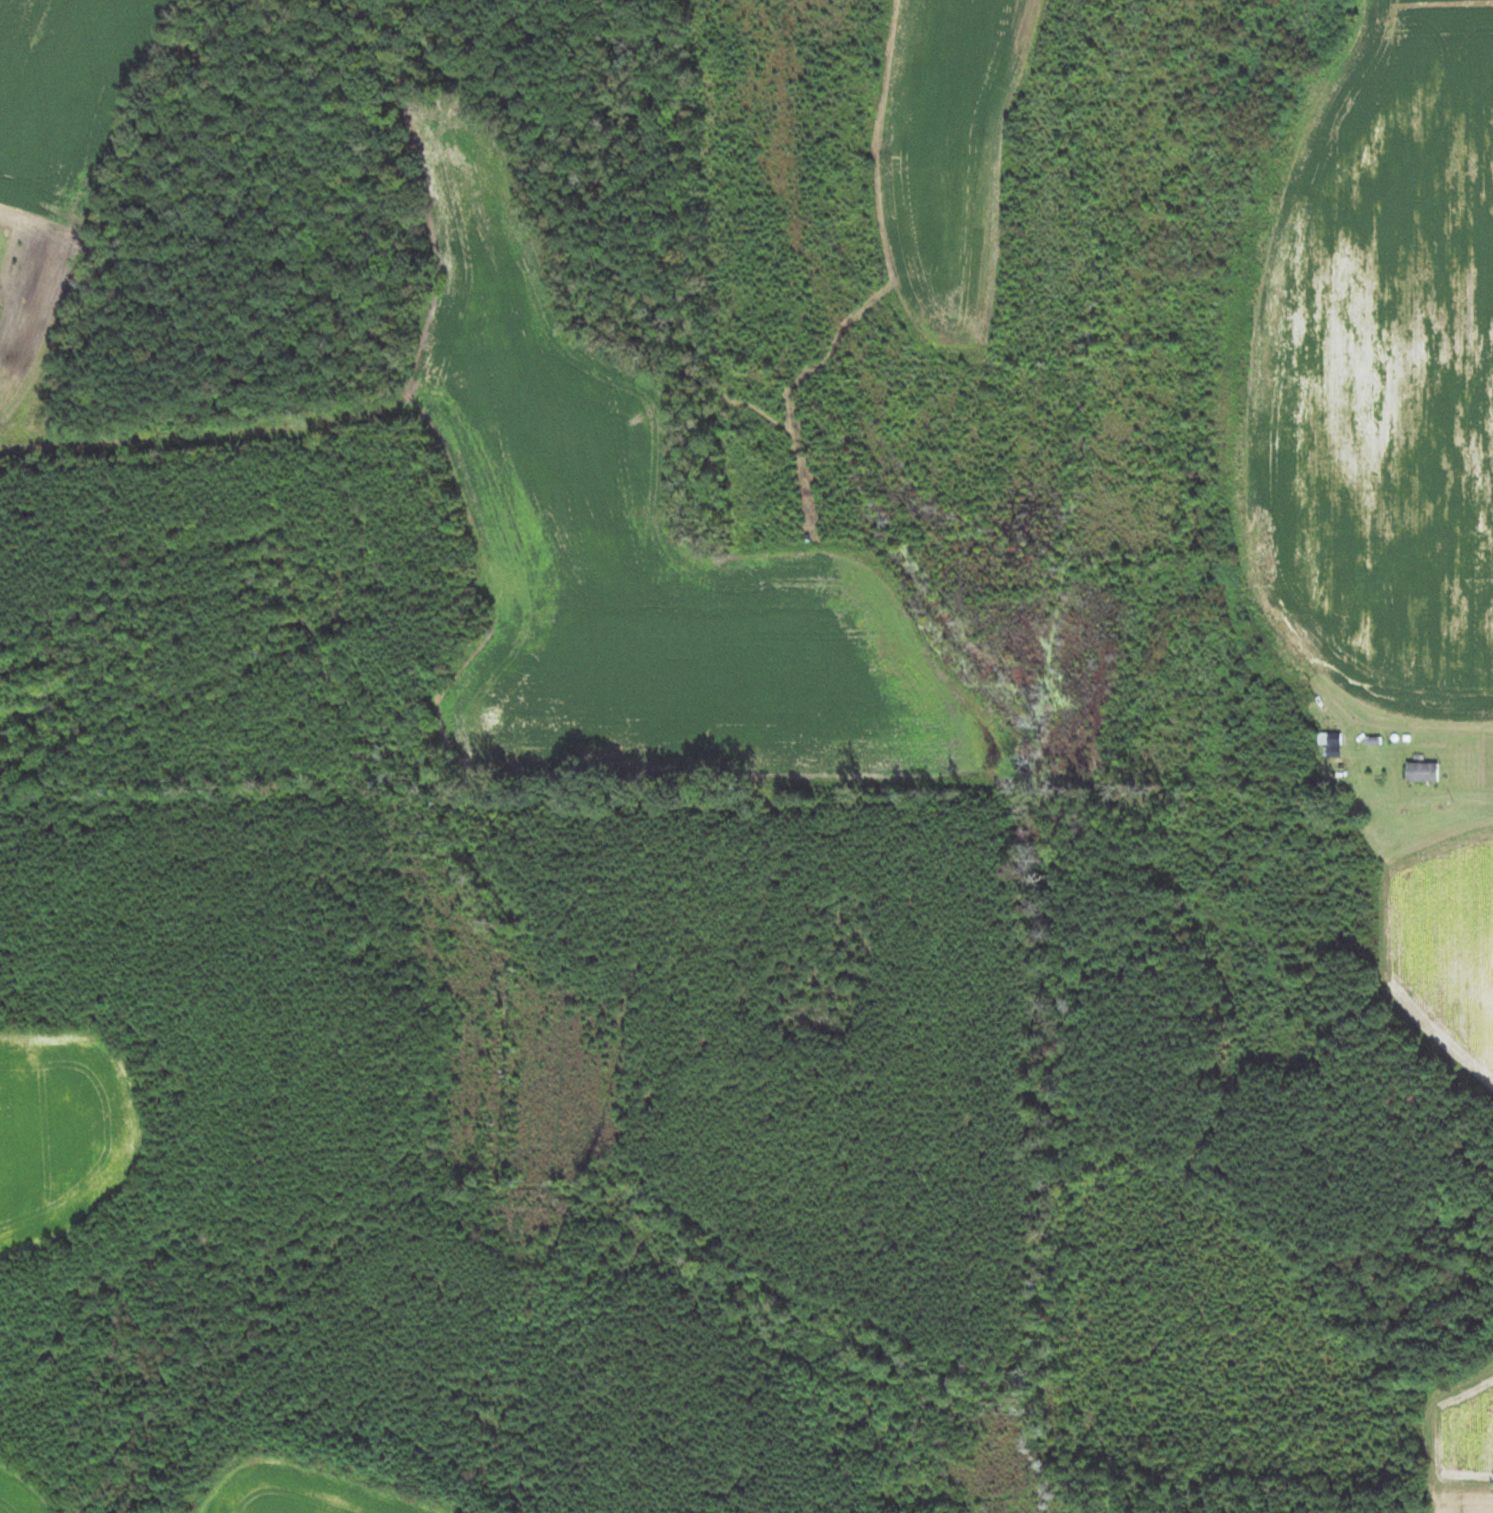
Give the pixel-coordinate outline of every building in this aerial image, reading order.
[(1328,757),(1341,757),(1341,732),(1328,732),(1328,757)] [(1439,781),(1439,763),(1407,763),(1407,781),(1439,781)]
